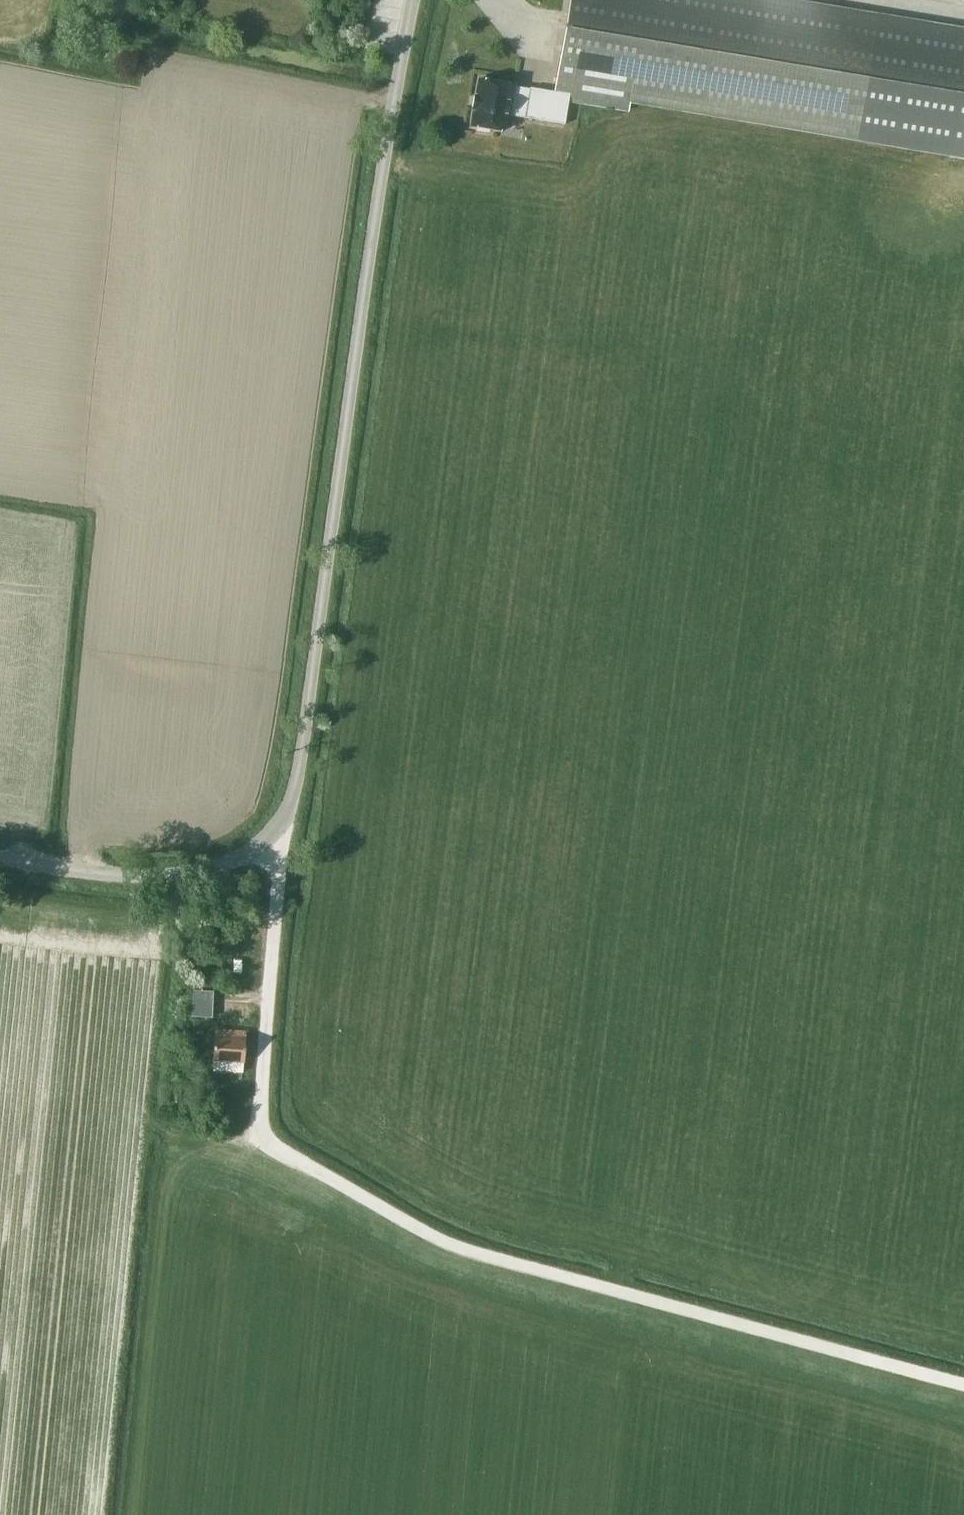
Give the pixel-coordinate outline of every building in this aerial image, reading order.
[(565,124),(569,101),(627,111),(629,98),(963,154),(963,32),(772,0),(571,0),(555,92),(530,87),(530,89),(514,86),(514,85),(479,79),(476,96),(475,96),(473,108),(474,109),(471,126),(477,126),(476,130),(489,132),(490,129),(503,131),(505,114),(565,124)] [(213,1016),(214,989),(193,988),(192,1015),(213,1016)] [(246,1031),(215,1029),(212,1070),(244,1072),(244,1062),(246,1031)]
